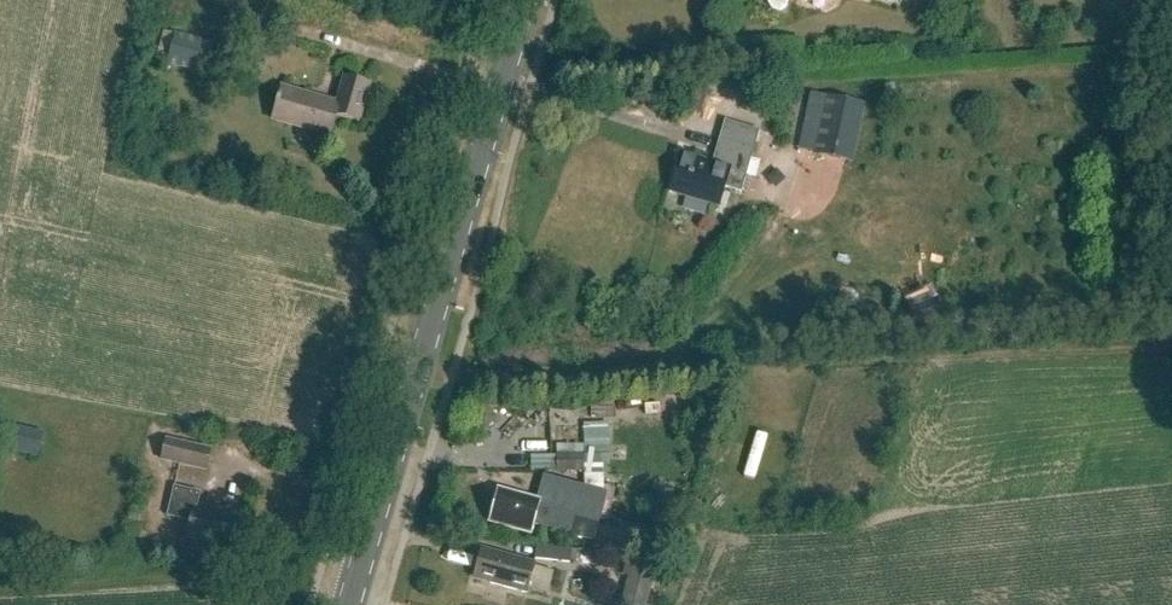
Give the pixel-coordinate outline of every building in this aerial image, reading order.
[(768,3),(771,10),(780,12),(787,8),(789,0),(768,0),(768,3)] [(214,44),(174,33),(165,65),(206,76),(214,44)] [(358,123),(368,87),(344,79),(337,104),(282,88),(273,120),(331,137),(337,117),(358,123)] [(854,162),(867,104),(827,96),(815,154),(854,162)] [(760,130),(725,120),(713,163),(682,154),(670,192),(719,207),(725,187),(742,192),(760,130)] [(600,444),(601,415),(576,415),(576,444),(600,444)] [(45,433),(0,422),(0,449),(38,458),(45,433)] [(207,471),(213,449),(167,438),(161,460),(207,471)] [(604,492),(604,454),(558,454),(557,471),(586,471),(586,492),(604,492)] [(235,549),(241,521),(222,517),(223,513),(197,507),(200,493),(173,487),(167,517),(189,522),(185,538),(235,549)] [(519,498),(498,493),(490,522),(530,533),(532,525),(568,535),(568,537),(593,543),(598,525),(574,519),(575,516),(536,506),(538,500),(520,496),(519,498)] [(571,562),(573,548),(537,544),(536,558),(571,562)] [(526,595),(533,566),(481,552),(474,579),(489,583),(489,585),(526,595)] [(663,568),(626,558),(621,578),(626,579),(619,604),(646,604),(651,585),(657,587),(663,568)]
